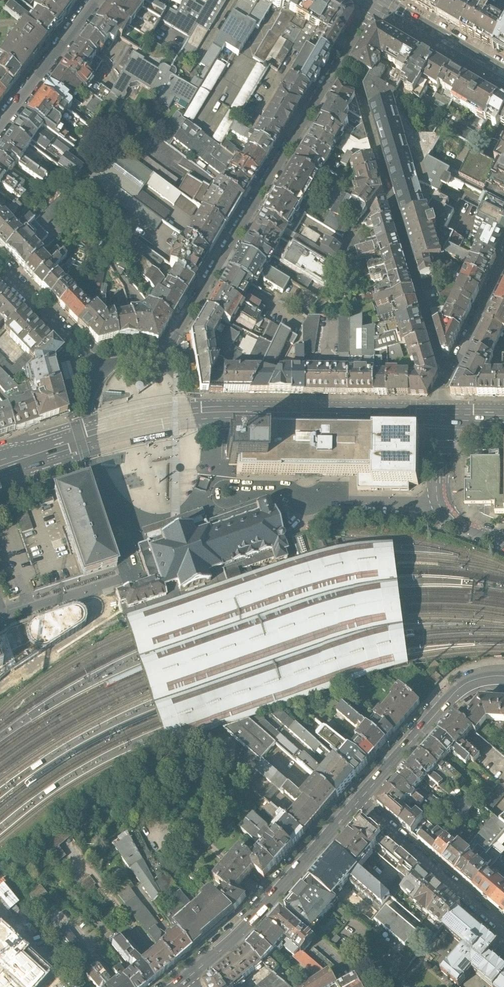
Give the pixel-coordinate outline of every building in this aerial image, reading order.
[(59,0),(43,0),(33,12),(36,14),(56,29),(71,9),(59,0)] [(71,9),(78,0),(59,0),(71,9)] [(129,24),(135,16),(144,21),(138,31),(145,36),(157,17),(138,6),(135,4),(128,0),(113,0),(105,10),(129,24)] [(145,2),(163,13),(166,9),(158,5),(160,0),(146,0),(145,2)] [(163,13),(160,19),(190,36),(174,62),(188,72),(196,61),(197,59),(192,56),(226,0),(183,0),(176,12),(167,7),(166,9),(163,13)] [(233,14),(246,21),(259,0),(239,0),(241,1),(233,14)] [(284,7),(288,0),(259,0),(246,21),(255,26),(258,28),(275,4),(281,6),(284,7)] [(284,7),(258,52),(270,58),(280,40),(295,15),(304,0),(288,0),(284,7)] [(312,13),(320,0),(304,0),(295,15),(307,22),(312,13)] [(333,0),(320,0),(312,13),(322,20),(325,15),(334,0),(333,0)] [(336,28),(343,32),(352,17),(351,9),(334,0),(325,15),(335,21),(329,30),(333,33),(336,28)] [(438,16),(447,0),(412,0),(438,16)] [(438,16),(462,30),(475,5),(476,5),(475,5),(467,0),(447,0),(438,16)] [(10,4),(4,11),(23,25),(46,42),(56,29),(36,14),(32,20),(10,4)] [(503,30),(503,23),(498,19),(489,14),(490,14),(488,13),(488,12),(485,9),(484,10),(475,5),(462,30),(484,43),(493,48),(503,30)] [(129,24),(105,10),(95,23),(117,36),(121,38),(129,24)] [(212,47),(201,64),(209,70),(214,62),(215,61),(221,52),(225,46),(239,55),(255,26),(246,21),(233,14),(212,47)] [(95,23),(87,34),(103,46),(108,50),(117,36),(95,23)] [(20,76),(46,42),(23,25),(0,56),(0,61),(20,76)] [(373,75),(395,37),(389,33),(376,25),(366,42),(353,63),(373,75)] [(333,33),(329,30),(327,33),(319,47),(330,53),(343,32),(336,28),(333,33)] [(493,48),(503,55),(503,30),(493,48)] [(87,34),(79,45),(96,57),(103,46),(87,34)] [(365,88),(371,106),(391,100),(397,90),(404,80),(420,52),(409,45),(395,37),(373,75),(365,88)] [(280,40),(270,58),(282,64),(293,46),(280,40)] [(79,45),(67,62),(83,73),(96,57),(79,45)] [(330,53),(319,47),(298,83),(308,89),(330,53)] [(405,90),(414,96),(435,60),(420,52),(404,80),(408,83),(406,87),(405,90)] [(100,109),(110,116),(118,101),(120,101),(123,101),(126,96),(125,92),(130,85),(137,83),(155,95),(168,74),(170,70),(166,67),(163,66),(161,66),(159,68),(157,70),(143,62),(144,60),(133,54),(110,93),(104,103),(100,109)] [(450,69),(435,60),(414,96),(413,98),(414,99),(414,98),(420,101),(420,102),(429,106),(433,99),(425,94),(429,87),(437,91),(440,87),(450,69)] [(12,86),(20,76),(0,61),(0,77),(12,86)] [(183,118),(192,123),(225,66),(217,61),(183,118)] [(67,62),(59,71),(104,103),(110,93),(83,73),(67,62)] [(239,113),(265,69),(257,64),(231,108),(239,113)] [(466,79),(450,69),(440,87),(447,91),(456,96),(466,79)] [(100,109),(104,103),(59,71),(48,86),(68,100),(93,119),(100,109)] [(155,95),(153,98),(159,102),(165,106),(164,108),(167,109),(176,96),(188,104),(197,91),(168,74),(155,95)] [(12,86),(0,77),(0,93),(5,96),(12,86)] [(251,137),(272,150),(308,89),(298,83),(287,77),(265,114),(267,115),(260,127),(259,125),(251,137)] [(456,96),(453,101),(466,109),(486,121),(489,116),(500,98),(466,79),(456,96)] [(42,94),(68,114),(71,109),(68,106),(65,107),(63,105),(68,100),(48,86),(42,94)] [(330,101),(348,112),(356,98),(355,95),(339,86),(330,101)] [(397,90),(391,100),(394,99),(427,211),(428,210),(430,210),(433,203),(445,209),(449,202),(437,196),(444,183),(448,185),(452,179),(447,177),(450,171),(429,158),(441,137),(434,134),(433,134),(417,134),(404,113),(410,103),(399,96),(397,90)] [(456,96),(447,91),(443,97),(436,93),(433,99),(429,106),(444,116),(453,101),(456,96)] [(42,94),(35,104),(54,119),(57,114),(75,128),(79,122),(68,114),(42,94)] [(362,121),(356,98),(348,112),(350,113),(362,121)] [(496,127),(500,122),(503,115),(503,101),(500,98),(489,116),(495,120),(493,125),(496,127)] [(371,106),(403,218),(427,211),(394,99),(391,100),(371,106)] [(348,112),(330,101),(320,118),(343,133),(348,126),(349,124),(344,121),(346,118),(350,113),(348,112)] [(466,109),(453,101),(444,116),(434,134),(441,137),(446,129),(472,144),(478,135),(458,123),(466,109)] [(165,106),(159,102),(157,105),(158,108),(162,110),(164,108),(165,106)] [(58,122),(54,119),(35,104),(26,115),(43,127),(72,148),(75,143),(59,130),(60,127),(60,125),(58,122)] [(237,116),(229,111),(212,140),(220,145),(237,116)] [(350,113),(346,118),(355,123),(357,121),(359,122),(362,121),(350,113)] [(26,115),(20,124),(50,147),(54,141),(41,131),(43,127),(26,115)] [(180,117),(176,115),(167,129),(177,136),(187,121),(180,117)] [(343,133),(320,118),(312,132),(335,147),(343,133)] [(187,121),(177,136),(174,140),(206,165),(210,158),(214,153),(195,137),(200,130),(190,124),(187,121)] [(20,124),(12,134),(29,146),(31,143),(55,159),(56,157),(62,161),(57,167),(75,180),(82,170),(50,147),(20,124)] [(368,139),(363,124),(355,130),(348,126),(343,133),(359,142),(368,139)] [(251,137),(233,126),(230,133),(241,140),(249,145),(248,147),(244,145),(242,147),(247,150),(265,161),(272,150),(251,137)] [(335,147),(312,132),(305,143),(329,158),(335,147)] [(368,139),(359,142),(343,133),(335,147),(348,154),(354,157),(352,162),(372,154),(368,139)] [(20,161),(30,147),(29,146),(12,134),(2,148),(20,161)] [(231,157),(256,175),(265,161),(247,150),(242,158),(233,152),(233,150),(224,143),(220,148),(231,157)] [(329,158),(305,143),(299,153),(319,165),(342,179),(348,170),(342,165),(339,170),(326,162),(329,158)] [(0,150),(0,161),(13,170),(16,165),(18,167),(18,169),(42,185),(46,180),(20,161),(2,148),(0,150)] [(496,165),(472,152),(460,176),(488,190),(484,198),(487,200),(503,209),(503,149),(496,165)] [(153,176),(139,166),(119,151),(101,176),(96,173),(85,187),(96,195),(105,182),(134,202),(140,194),(146,186),(153,176)] [(319,165),(299,153),(292,164),(316,179),(319,174),(316,172),(319,165)] [(352,162),(354,157),(348,154),(342,165),(348,170),(352,162)] [(372,154),(352,162),(355,174),(376,167),(372,154)] [(153,176),(171,189),(177,180),(146,157),(139,166),(153,176)] [(233,163),(227,171),(249,187),(256,175),(231,157),(231,158),(233,163)] [(227,171),(210,158),(206,165),(223,178),(222,180),(218,177),(215,181),(218,183),(223,188),(242,199),(249,187),(227,171)] [(20,192),(23,187),(8,176),(13,170),(0,161),(0,178),(20,192)] [(316,179),(292,164),(273,195),(297,210),(316,179)] [(383,191),(376,167),(355,174),(358,184),(356,185),(358,194),(353,200),(368,209),(381,191),(383,191)] [(146,186),(174,206),(181,196),(177,194),(171,189),(153,176),(146,186)] [(181,196),(201,211),(212,192),(186,177),(177,194),(181,196)] [(1,188),(19,200),(24,195),(20,192),(0,178),(0,189),(1,188)] [(84,189),(76,181),(40,217),(48,225),(84,189)] [(96,195),(86,207),(97,214),(109,199),(156,232),(162,223),(134,202),(105,182),(96,195)] [(201,211),(227,229),(242,199),(223,188),(218,183),(212,192),(201,211)] [(336,201),(341,193),(334,188),(329,197),(336,201)] [(368,209),(353,200),(341,193),(336,201),(330,212),(342,220),(348,210),(359,216),(361,218),(368,209)] [(134,202),(162,223),(168,214),(140,194),(134,202)] [(286,230),(297,210),(273,195),(262,215),(286,230)] [(313,198),(308,205),(315,213),(322,206),(313,198)] [(482,211),(460,200),(454,214),(446,231),(455,235),(463,240),(476,246),(479,240),(472,237),(480,222),(477,221),(482,211)] [(496,256),(503,240),(503,209),(487,200),(482,211),(477,221),(480,222),(472,237),(479,240),(476,246),(477,247),(496,256)] [(381,203),(363,227),(392,218),(387,201),(381,203)] [(441,232),(441,234),(444,235),(453,239),(455,235),(446,231),(454,214),(445,209),(433,203),(430,210),(428,210),(429,211),(438,216),(442,229),(441,232)] [(13,226),(8,221),(20,209),(16,204),(3,217),(1,218),(0,219),(0,238),(13,226)] [(306,215),(297,210),(286,230),(294,234),(306,215)] [(429,211),(428,210),(427,211),(403,218),(407,230),(417,265),(442,258),(439,247),(429,211)] [(186,239),(208,256),(227,229),(201,211),(186,239)] [(342,220),(330,212),(323,225),(343,238),(351,224),(342,220)] [(281,239),(286,230),(262,215),(256,224),(281,239)] [(33,224),(34,223),(29,218),(19,228),(19,229),(18,231),(13,226),(0,238),(0,246),(5,252),(33,224)] [(375,236),(396,230),(392,218),(363,227),(364,233),(373,230),(375,236)] [(24,270),(40,255),(46,249),(41,245),(48,238),(33,224),(5,252),(24,270)] [(281,239),(256,224),(247,240),(272,255),(281,239)] [(134,241),(136,242),(140,236),(126,227),(122,232),(134,241)] [(346,253),(349,256),(356,253),(361,251),(360,246),(367,244),(364,233),(363,227),(350,243),(346,253)] [(305,228),(299,237),(314,246),(320,236),(305,228)] [(361,251),(399,240),(396,230),(375,236),(376,241),(367,244),(360,246),(361,251)] [(299,237),(296,235),(290,244),(292,245),(322,263),(328,254),(319,249),(314,246),(299,237)] [(444,235),(439,247),(442,258),(443,258),(445,255),(449,247),(453,239),(444,235)] [(463,240),(455,235),(453,239),(449,247),(461,253),(464,245),(461,244),(463,240)] [(176,270),(192,282),(208,256),(186,239),(182,237),(178,244),(170,257),(173,260),(170,266),(176,270)] [(272,255),(247,240),(240,252),(265,266),(272,255)] [(340,250),(324,240),(319,249),(328,254),(335,258),(337,254),(340,250)] [(361,251),(356,253),(359,261),(376,256),(382,258),(402,253),(399,240),(361,251)] [(119,267),(131,275),(136,268),(141,259),(146,249),(136,242),(134,241),(119,267)] [(274,256),(283,260),(290,245),(281,241),(274,256)] [(335,271),(322,263),(292,245),(282,263),(301,273),(313,280),(326,288),(334,273),(335,271)] [(472,249),(464,245),(461,253),(472,259),(474,254),(471,252),(472,249)] [(461,253),(449,247),(445,255),(465,265),(466,262),(470,264),(472,259),(461,253)] [(472,259),(490,268),(496,256),(477,247),(474,254),(472,259)] [(163,261),(146,249),(141,259),(155,272),(159,266),(163,261)] [(40,255),(24,270),(33,280),(61,254),(57,250),(46,260),(40,255)] [(265,266),(240,252),(229,271),(250,284),(251,284),(258,275),(260,274),(265,266)] [(33,280),(42,289),(56,275),(54,271),(66,256),(63,253),(61,254),(33,280)] [(356,253),(349,256),(346,253),(335,271),(334,273),(360,265),(359,261),(356,253)] [(370,275),(405,265),(402,253),(382,258),(384,267),(382,267),(378,265),(370,267),(368,270),(370,275)] [(42,289),(51,297),(65,283),(71,268),(73,261),(70,258),(56,275),(42,289)] [(442,258),(417,265),(421,278),(438,273),(439,270),(442,258)] [(453,263),(443,258),(442,258),(439,270),(447,274),(453,263)] [(150,305),(171,318),(186,294),(168,283),(155,272),(141,259),(136,268),(157,293),(150,305)] [(467,270),(485,279),(490,268),(472,259),(470,264),(467,270)] [(389,282),(409,277),(405,265),(370,275),(371,279),(374,281),(382,279),(384,276),(387,275),(389,282)] [(265,266),(260,274),(262,276),(263,281),(282,293),(290,281),(265,266)] [(60,306),(74,293),(81,271),(71,268),(65,283),(51,297),(60,306)] [(461,272),(454,268),(450,276),(461,281),(463,277),(460,275),(461,272)] [(98,306),(102,288),(104,271),(95,269),(90,293),(94,297),(92,302),(88,307),(92,311),(98,306)] [(176,270),(168,283),(186,294),(192,282),(176,270)] [(461,281),(479,290),(485,279),(467,270),(463,277),(461,281)] [(250,284),(229,271),(217,290),(261,316),(264,318),(268,311),(246,298),(245,299),(244,300),(242,298),(250,284)] [(313,280),(301,273),(295,284),(306,291),(313,280)] [(377,299),(412,289),(409,277),(389,282),(391,290),(388,290),(386,288),(377,291),(375,294),(377,299)] [(447,309),(448,309),(466,318),(479,290),(461,281),(447,309)] [(0,286),(0,303),(8,295),(0,286)] [(98,306),(104,320),(105,319),(105,294),(106,288),(102,288),(98,306)] [(496,304),(503,308),(503,288),(496,304)] [(395,306),(416,301),(412,289),(377,299),(374,300),(377,308),(391,303),(392,301),(394,301),(395,306)] [(261,316),(217,290),(205,310),(222,320),(229,324),(237,311),(241,313),(240,316),(255,326),(261,316)] [(60,306),(78,325),(92,311),(88,307),(74,293),(60,306)] [(8,295),(0,303),(0,326),(3,324),(8,328),(24,311),(8,295)] [(399,318),(420,313),(416,301),(395,306),(377,311),(379,319),(398,314),(399,318)] [(152,340),(157,342),(171,318),(150,305),(149,304),(143,309),(139,311),(130,311),(130,314),(138,338),(144,338),(152,340)] [(496,304),(487,322),(503,330),(503,308),(496,304)] [(92,311),(78,325),(89,335),(104,320),(98,306),(92,311)] [(430,309),(434,323),(442,321),(443,318),(442,318),(441,314),(442,314),(440,307),(430,309)] [(466,318),(448,309),(443,318),(442,321),(460,330),(466,318)] [(191,335),(212,338),(222,320),(205,310),(191,335)] [(33,360),(53,339),(24,311),(8,328),(5,331),(25,352),(33,360)] [(374,325),(375,338),(423,325),(420,313),(399,318),(374,325)] [(114,317),(119,340),(125,338),(138,338),(130,314),(114,317)] [(303,346),(303,354),(313,354),(319,316),(309,316),(308,317),(303,325),(303,346)] [(350,319),(350,369),(350,371),(362,371),(362,357),(375,358),(375,352),(375,338),(374,325),(363,328),(363,316),(350,319)] [(104,320),(89,335),(98,345),(108,343),(119,340),(114,317),(105,319),(104,320)] [(339,317),(339,369),(350,369),(350,319),(350,317),(339,317)] [(442,321),(434,323),(443,351),(449,353),(460,330),(442,321)] [(262,340),(272,345),(280,328),(270,322),(262,340)] [(503,330),(487,322),(479,338),(496,346),(503,330)] [(427,337),(423,325),(375,338),(375,352),(388,348),(400,345),(406,343),(427,337)] [(222,352),(218,358),(218,359),(223,361),(223,358),(232,345),(242,330),(233,326),(218,349),(222,352)] [(259,370),(249,392),(267,392),(279,369),(281,366),(277,364),(272,373),(269,373),(275,359),(277,359),(286,341),(292,344),(296,338),(280,328),(272,345),(259,370)] [(212,338),(191,335),(195,363),(200,392),(208,391),(209,377),(218,359),(218,358),(215,359),(212,338)] [(409,374),(409,395),(428,395),(438,374),(427,337),(406,343),(412,363),(414,362),(417,371),(415,374),(409,374)] [(236,352),(249,359),(258,342),(249,338),(243,340),(238,350),(237,350),(236,352)] [(496,346),(479,338),(474,348),(491,357),(496,346)] [(25,372),(55,363),(54,360),(64,351),(59,346),(53,339),(33,360),(23,369),(25,372)] [(259,370),(272,345),(262,340),(260,339),(258,342),(249,359),(249,370),(259,370)] [(237,350),(232,345),(223,358),(223,361),(223,370),(231,370),(231,360),(236,352),(237,350)] [(290,369),(290,393),(302,393),(303,368),(303,354),(303,346),(296,346),(296,365),(297,365),(297,370),(290,369)] [(491,357),(474,348),(468,360),(488,370),(494,358),(491,357)] [(0,369),(12,380),(23,369),(33,360),(25,352),(16,362),(16,363),(13,366),(9,363),(6,360),(6,359),(0,352),(0,368),(0,369)] [(249,370),(249,359),(236,352),(231,360),(231,370),(249,370)] [(499,361),(494,358),(488,370),(486,374),(485,374),(485,377),(484,377),(482,381),(479,387),(478,387),(478,396),(497,396),(497,374),(498,374),(498,363),(499,361)] [(209,377),(208,391),(223,391),(223,370),(223,361),(218,359),(209,377)] [(375,371),(375,394),(387,395),(387,371),(388,359),(375,359),(375,371)] [(488,370),(468,360),(460,377),(475,384),(478,379),(480,374),(484,377),(485,377),(485,374),(486,374),(488,370)] [(55,363),(25,372),(28,381),(24,382),(23,385),(26,384),(29,392),(36,390),(61,383),(55,363)] [(339,369),(303,368),(302,393),(310,393),(337,394),(349,394),(350,371),(350,369),(339,369)] [(0,369),(0,386),(6,393),(17,387),(19,386),(12,380),(0,369)] [(279,369),(267,392),(290,393),(290,369),(279,369)] [(223,370),(223,391),(249,392),(259,370),(249,370),(231,370),(223,370)] [(375,394),(375,371),(362,371),(350,371),(349,394),(375,394)] [(398,371),(387,371),(387,395),(398,395),(399,374),(398,371)] [(409,374),(399,374),(398,395),(409,395),(409,374)] [(475,384),(460,377),(453,392),(455,395),(478,396),(478,387),(474,387),(475,384)] [(32,400),(39,424),(69,413),(61,383),(36,390),(39,398),(32,400)] [(8,408),(15,431),(39,424),(32,400),(29,392),(26,384),(23,385),(19,386),(17,387),(20,393),(12,396),(14,403),(7,406),(8,408)] [(7,434),(15,431),(8,408),(0,411),(0,437),(7,434)] [(374,431),(238,428),(238,437),(229,437),(230,443),(227,443),(227,444),(227,458),(229,458),(229,464),(237,464),(237,473),(304,474),(357,475),(357,488),(409,489),(409,484),(418,484),(419,430),(374,430),(374,431)] [(83,578),(119,565),(104,521),(89,477),(53,489),(70,539),(82,576),(83,578)] [(493,489),(493,483),(467,482),(466,504),(503,505),(503,489),(493,489)] [(54,502),(52,496),(37,501),(39,507),(54,502)] [(117,592),(121,604),(124,603),(126,602),(131,615),(215,586),(230,581),(237,579),(240,578),(242,577),(243,577),(253,573),(250,565),(274,557),(275,560),(278,559),(288,555),(286,549),(289,548),(288,545),(284,534),(274,506),(272,507),(269,498),(255,503),(227,513),(222,514),(206,520),(204,515),(206,514),(203,507),(182,515),(169,519),(143,528),(145,535),(148,534),(150,541),(141,544),(148,564),(150,570),(152,577),(134,583),(116,589),(117,592)] [(27,511),(16,515),(18,521),(22,533),(33,530),(27,511)] [(312,527),(294,534),(302,556),(321,551),(312,527)] [(328,535),(319,538),(323,551),(333,548),(328,535)] [(370,583),(398,581),(397,571),(396,557),(394,542),(361,543),(336,547),(321,551),(302,556),(252,573),(205,589),(125,616),(127,622),(130,633),(135,646),(139,657),(270,614),(346,589),(370,583)] [(357,632),(404,625),(403,618),(402,609),(401,600),(399,591),(398,581),(370,583),(346,589),(270,614),(139,657),(142,668),(145,676),(148,684),(151,692),(154,701),(252,667),(342,637),(357,632)] [(3,637),(0,638),(0,680),(10,671),(48,647),(80,626),(83,624),(84,621),(85,619),(84,616),(83,614),(82,611),(79,610),(76,609),(73,609),(36,622),(12,631),(8,633),(7,635),(3,637)] [(405,634),(404,625),(357,632),(342,637),(253,667),(154,701),(157,711),(160,719),(167,738),(168,742),(387,669),(409,664),(408,658),(406,643),(405,634)] [(436,673),(442,666),(435,660),(423,674),(430,680),(436,673)] [(442,678),(436,673),(430,680),(436,685),(442,678)] [(419,704),(400,687),(392,697),(394,699),(383,711),(381,709),(375,716),(376,717),(394,732),(419,704)] [(457,714),(473,730),(478,724),(481,726),(488,719),(488,701),(475,700),(467,707),(457,714)] [(488,701),(488,719),(503,720),(503,703),(488,701)] [(370,728),(343,704),(337,711),(357,728),(358,728),(360,726),(364,729),(356,737),(359,740),(375,754),(386,741),(370,728)] [(371,721),(373,721),(376,717),(375,716),(368,710),(364,715),(371,721)] [(290,731),(296,724),(284,713),(278,719),(290,731)] [(442,731),(471,759),(476,764),(481,756),(464,741),(473,730),(457,714),(456,715),(442,731)] [(394,732),(376,717),(373,721),(375,723),(370,728),(386,741),(394,732)] [(299,763),(255,725),(249,720),(224,728),(251,751),(244,759),(269,781),(279,790),(283,793),(285,792),(290,786),(261,760),(271,749),(307,780),(313,783),(317,779),(299,763)] [(305,757),(265,721),(255,725),(299,763),(305,757)] [(316,753),(322,746),(296,724),(290,731),(316,753)] [(342,742),(324,727),(317,735),(334,749),(333,751),(338,755),(335,759),(355,776),(368,762),(342,742)] [(433,740),(448,756),(453,749),(467,765),(471,759),(442,731),(441,732),(433,740)] [(375,754),(359,740),(354,745),(353,743),(353,742),(347,737),(342,742),(368,762),(375,754)] [(438,766),(458,784),(463,778),(444,762),(448,756),(433,740),(424,750),(423,751),(438,766)] [(438,766),(423,751),(418,756),(413,761),(436,783),(439,786),(444,781),(433,772),(438,766)] [(337,797),(355,776),(335,759),(323,773),(305,757),(299,763),(317,779),(337,797)] [(436,783),(413,761),(413,762),(406,769),(421,784),(424,781),(433,788),(436,783)] [(421,784),(406,769),(405,770),(399,777),(413,793),(421,784)] [(413,793),(399,777),(392,785),(391,786),(407,802),(410,797),(422,807),(425,802),(413,793)] [(304,834),(337,797),(317,779),(313,783),(301,796),(290,786),(285,792),(297,803),(302,803),(288,820),(304,834)] [(268,803),(279,790),(269,781),(258,794),(268,803)] [(403,806),(407,802),(391,786),(390,787),(377,800),(401,822),(409,812),(403,806)] [(445,789),(438,798),(456,813),(472,795),(462,786),(455,795),(450,790),(448,792),(445,789)] [(276,832),(293,847),(304,834),(288,820),(272,806),(266,812),(277,821),(279,819),(281,821),(274,830),(276,832)] [(412,816),(409,812),(401,822),(402,824),(413,834),(425,818),(416,810),(412,816)] [(285,856),(293,847),(276,832),(272,836),(269,834),(268,830),(254,817),(248,823),(248,824),(285,856)] [(401,874),(409,881),(419,869),(362,819),(354,828),(352,831),(373,850),(377,853),(381,848),(401,866),(397,871),(401,874)] [(259,851),(276,866),(285,856),(248,824),(241,830),(256,843),(261,843),(264,845),(259,851)] [(174,859),(188,842),(180,835),(155,864),(135,827),(126,832),(127,834),(153,883),(162,873),(174,859)] [(64,828),(41,847),(55,864),(65,856),(58,848),(71,837),(64,828)] [(448,838),(438,829),(433,836),(425,829),(419,838),(433,851),(435,853),(448,838)] [(356,869),(373,850),(352,831),(342,842),(335,850),(356,869)] [(160,896),(153,883),(127,834),(112,844),(153,902),(154,902),(160,896)] [(444,860),(457,846),(448,838),(435,853),(436,854),(444,860)] [(473,853),(460,842),(457,846),(444,860),(446,862),(457,872),(473,853)] [(465,879),(479,862),(475,858),(483,849),(479,845),(473,853),(457,872),(459,873),(465,879)] [(265,879),(276,866),(259,851),(252,859),(242,850),(215,880),(225,890),(219,898),(235,912),(247,899),(237,891),(237,890),(254,870),(256,872),(265,879)] [(310,878),(333,898),(351,878),(358,870),(356,869),(335,850),(313,875),(310,878)] [(474,887),(488,871),(489,869),(485,864),(490,858),(487,853),(479,862),(465,879),(467,880),(474,887)] [(174,859),(162,873),(169,879),(181,865),(174,859)] [(402,891),(415,902),(433,881),(426,875),(419,869),(409,881),(402,891)] [(374,904),(377,901),(383,906),(390,898),(385,893),(358,870),(351,878),(353,880),(350,883),(374,904)] [(474,887),(492,902),(503,913),(503,886),(488,871),(474,887)] [(153,883),(160,896),(161,898),(162,898),(175,884),(169,879),(162,873),(153,883)] [(401,874),(385,893),(390,898),(393,900),(402,891),(409,881),(401,874)] [(75,888),(81,895),(95,884),(89,877),(75,888)] [(286,906),(313,930),(337,902),(333,898),(310,878),(304,886),(302,885),(291,898),(292,899),(289,902),(286,906)] [(415,902),(429,915),(447,893),(439,887),(433,881),(415,902)] [(190,952),(175,934),(169,939),(167,938),(164,940),(164,943),(162,945),(159,941),(160,935),(154,928),(156,927),(139,906),(132,897),(123,885),(113,892),(153,941),(153,942),(159,949),(174,966),(187,954),(190,952)] [(29,896),(35,904),(46,895),(39,887),(29,896)] [(230,917),(235,912),(219,898),(212,892),(192,908),(179,893),(170,900),(175,906),(164,916),(171,926),(170,927),(175,934),(190,952),(230,917)] [(429,915),(442,926),(457,909),(460,905),(452,898),(447,893),(429,915)] [(387,908),(375,921),(406,948),(417,934),(387,908)] [(441,970),(459,985),(472,970),(492,986),(503,986),(503,966),(501,963),(490,953),(498,944),(457,909),(442,926),(463,944),(441,970)] [(269,925),(303,954),(315,940),(305,932),(281,911),(276,918),(269,925)] [(256,939),(273,955),(277,950),(280,952),(284,948),(281,946),(283,943),(288,948),(287,950),(294,958),(319,980),(327,975),(306,957),(303,954),(269,925),(261,933),(256,939)] [(61,935),(77,954),(83,949),(67,930),(61,935)] [(3,976),(0,980),(0,986),(39,986),(50,975),(0,931),(0,974),(3,976)] [(164,974),(174,966),(159,949),(148,958),(148,959),(144,963),(140,958),(141,958),(139,955),(128,942),(122,935),(116,939),(118,941),(153,983),(164,974)] [(334,947),(340,940),(336,936),(330,943),(334,947)] [(273,975),(278,979),(284,972),(271,961),(269,963),(267,961),(273,955),(256,939),(252,945),(248,949),(263,965),(273,975)] [(153,983),(118,941),(112,945),(127,964),(128,964),(130,967),(129,968),(132,972),(130,974),(141,986),(148,986),(153,983)] [(224,986),(234,986),(263,965),(248,949),(229,964),(215,975),(224,986)] [(314,949),(306,957),(327,975),(330,973),(331,973),(335,968),(314,949)] [(87,966),(90,970),(96,965),(93,961),(87,966)] [(87,966),(84,962),(77,967),(84,976),(85,975),(90,970),(87,966)] [(119,980),(110,986),(108,985),(109,981),(96,965),(90,970),(104,986),(125,986),(119,980)] [(130,974),(126,978),(123,975),(124,975),(118,968),(113,972),(119,980),(125,986),(141,986),(130,974)] [(90,970),(85,975),(95,986),(104,986),(90,970)] [(337,986),(331,973),(330,973),(327,975),(319,980),(308,986),(335,986),(337,986)] [(215,975),(208,982),(207,986),(208,986),(224,986),(215,975)] [(285,985),(278,979),(273,975),(259,986),(281,986),(285,985)] [(357,978),(340,986),(361,986),(357,978)]
